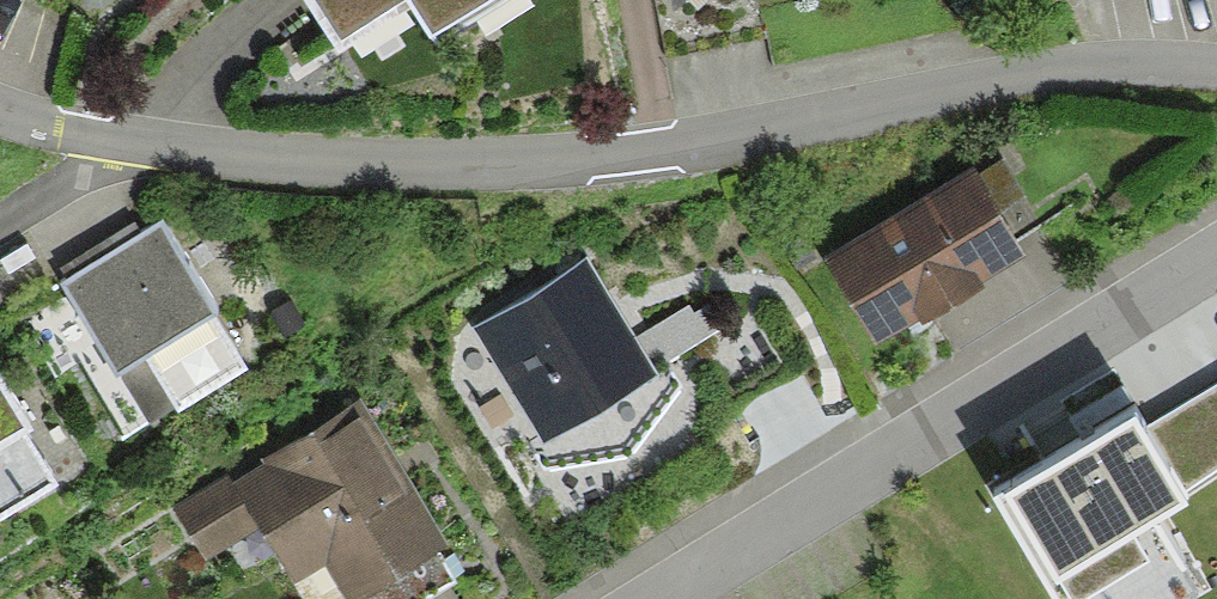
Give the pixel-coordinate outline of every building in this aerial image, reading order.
[(389,35),(445,0),(367,0),(389,35)] [(479,26),(521,0),(463,0),(479,26)] [(977,157),(826,248),(876,330),(1027,239),(977,157)] [(203,211),(110,273),(180,377),(204,361),(222,389),(277,352),(259,325),(273,316),(203,211)] [(602,258),(501,321),(569,430),(670,367),(602,258)] [(0,330),(0,481),(13,473),(31,500),(86,464),(68,436),(82,427),(12,322),(0,330)] [(272,469),(325,566),(367,543),(398,598),(418,598),(479,566),(390,404),(272,469)] [(1095,444),(1113,506),(1099,510),(1114,558),(1128,554),(1139,590),(1216,566),(1216,436),(1209,410),(1095,444)]
